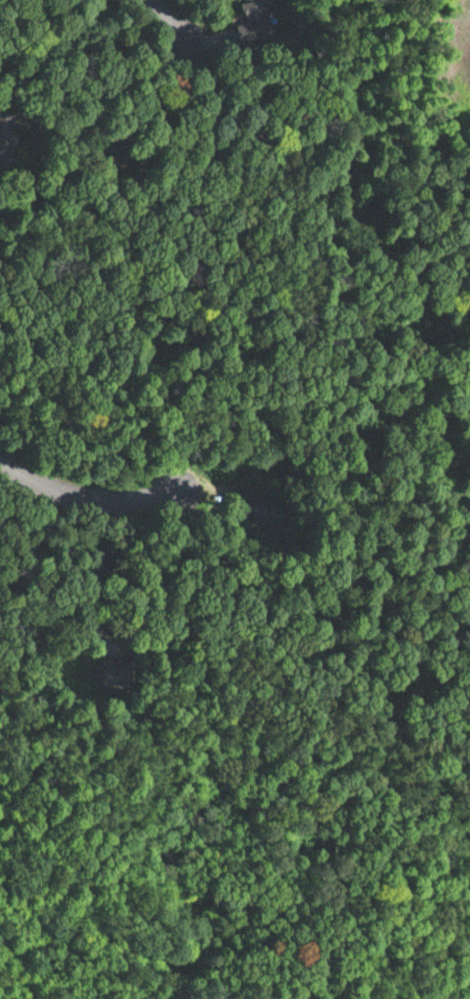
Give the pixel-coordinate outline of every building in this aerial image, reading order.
[(265,0),(253,0),(237,6),(250,42),(277,33),(265,0)] [(13,167),(14,124),(9,124),(0,123),(0,167),(13,167)] [(87,662),(88,684),(116,684),(115,661),(87,662)]
